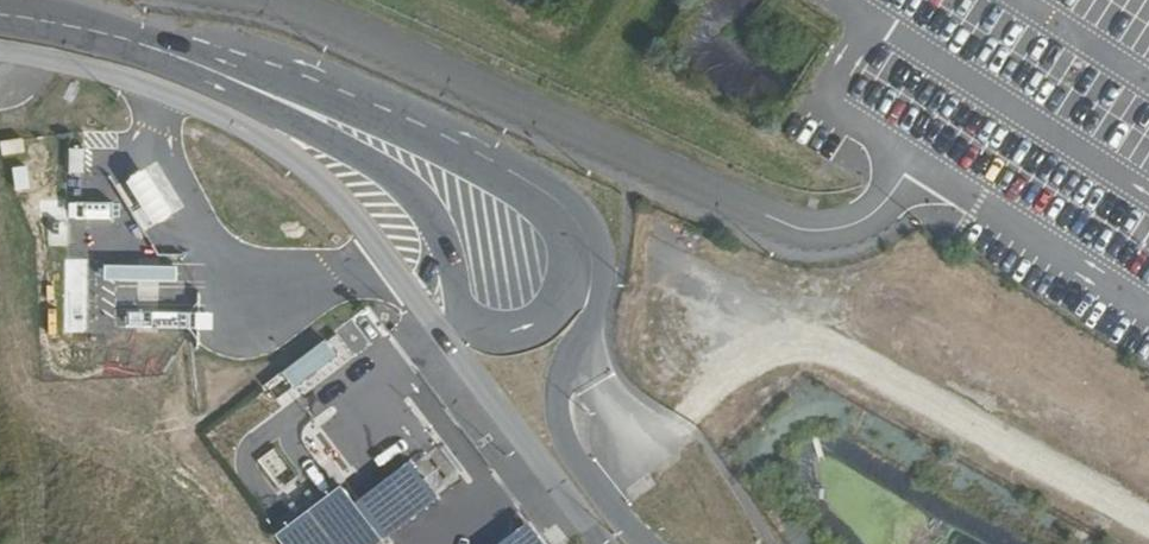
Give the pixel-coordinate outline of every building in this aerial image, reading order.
[(0,139),(0,155),(22,151),(20,136),(0,139)] [(67,201),(66,217),(111,218),(111,203),(67,201)] [(354,320),(337,328),(349,355),(366,347),(354,320)] [(324,342),(277,368),(287,386),(335,360),(324,342)] [(436,500),(408,460),(348,501),(338,486),(272,532),(280,543),(373,543),(436,500)] [(494,543),(542,543),(525,521),(494,543)]
